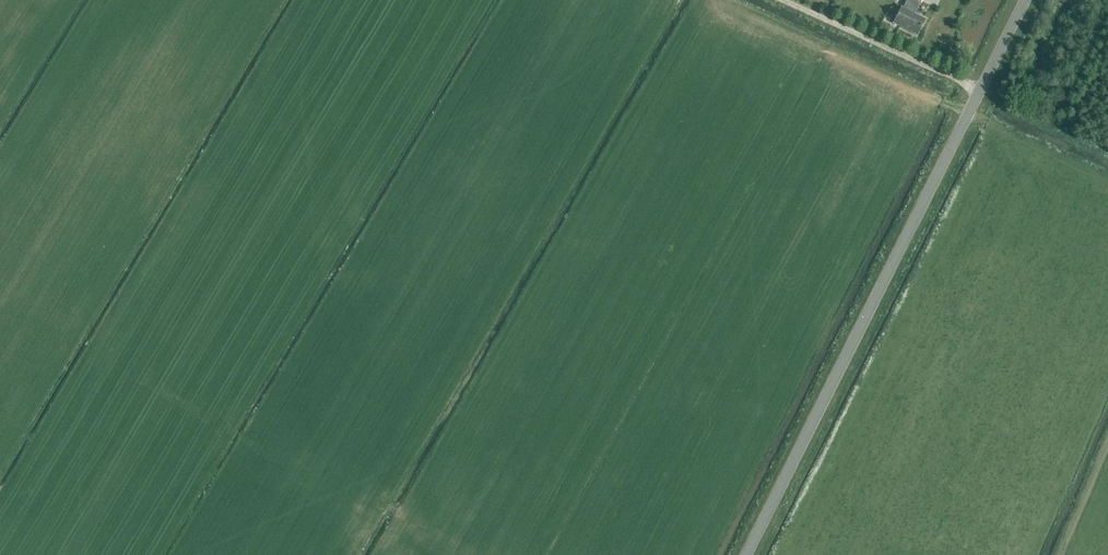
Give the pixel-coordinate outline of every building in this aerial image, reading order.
[(902,8),(900,7),(892,24),(917,36),(925,20),(914,14),(920,2),(921,2),(922,0),(906,0),(902,8)]
